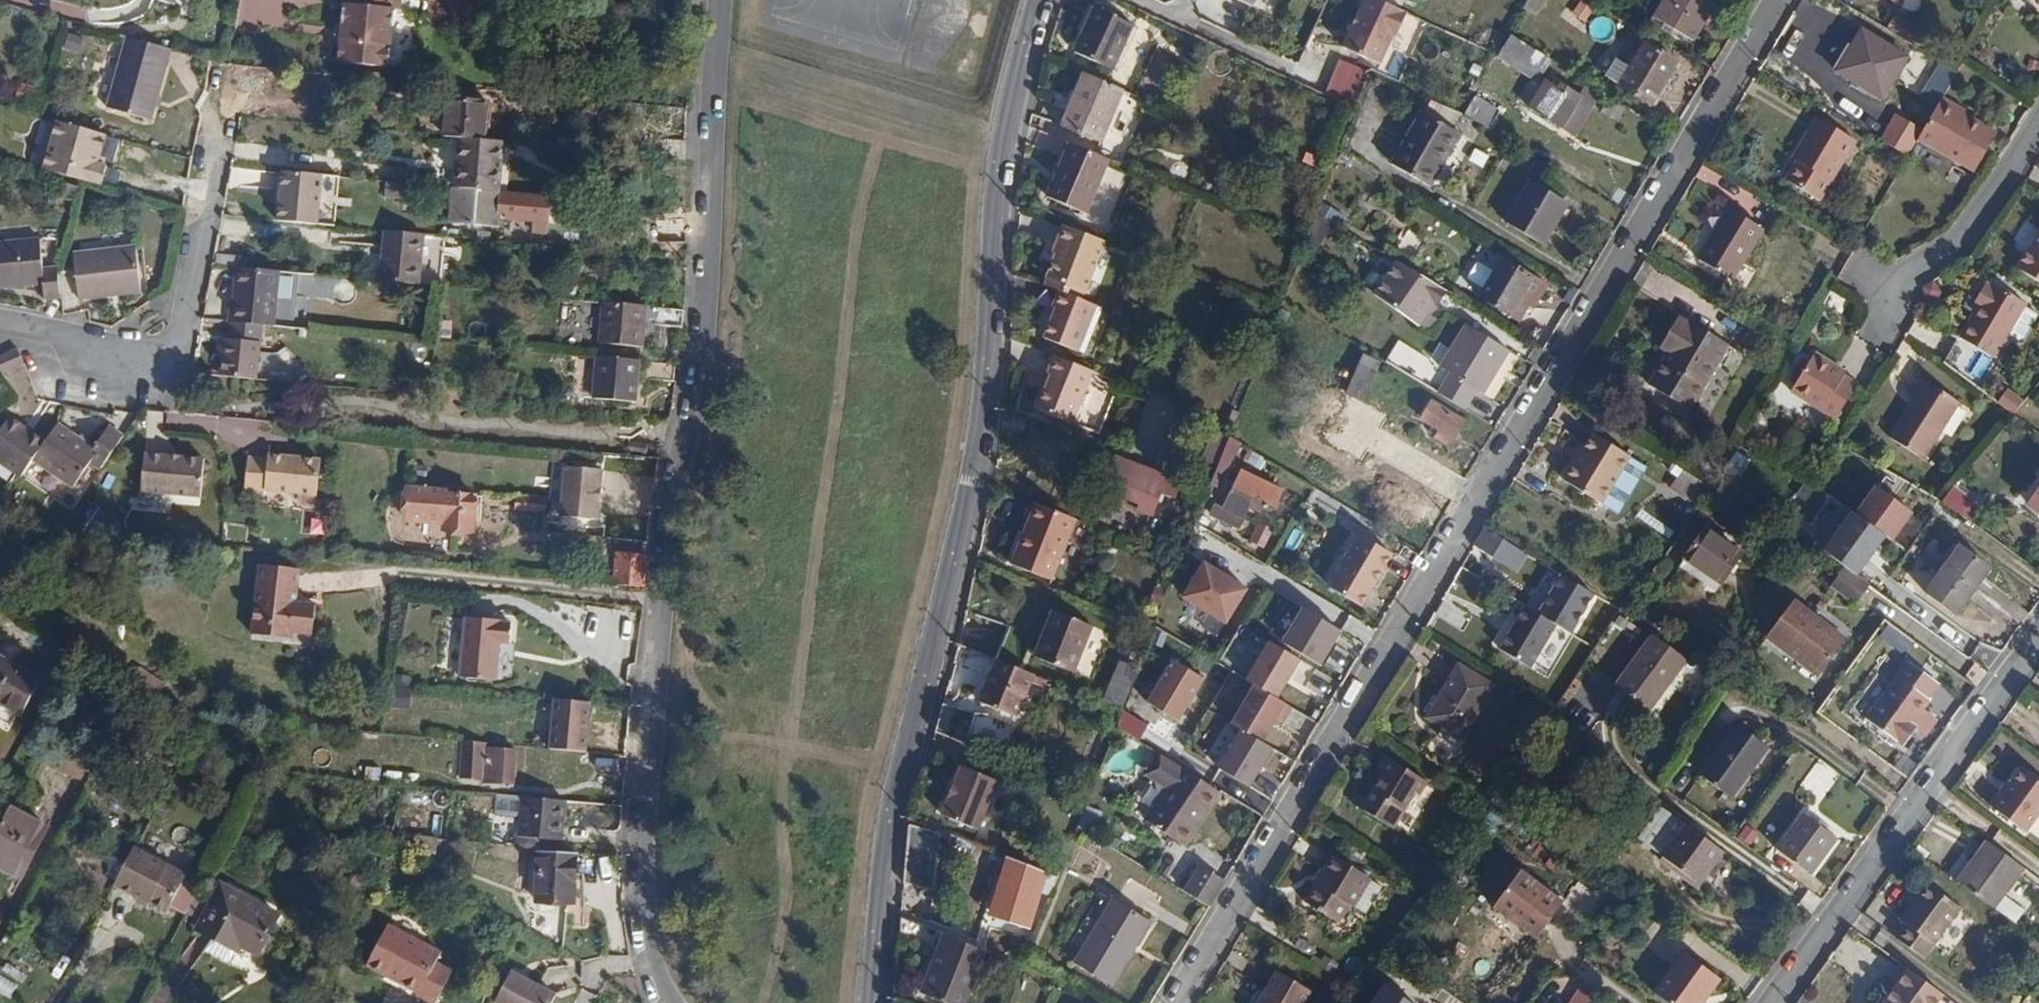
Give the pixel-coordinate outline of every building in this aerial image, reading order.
[(339,63),(387,67),(391,12),(400,12),(401,0),(347,0),(347,3),(344,4),(339,63)] [(1375,0),(1364,0),(1342,48),(1376,64),(1390,35),(1393,36),(1404,13),(1375,0)] [(1512,30),(1529,40),(1534,33),(1526,29),(1534,14),(1538,15),(1547,1),(1546,0),(1529,0),(1512,30)] [(1704,0),(1664,0),(1653,18),(1689,40),(1711,4),(1704,0)] [(1096,6),(1077,53),(1115,70),(1135,23),(1096,6)] [(1862,30),(1837,71),(1883,98),(1907,56),(1862,30)] [(167,47),(123,34),(104,105),(148,118),(167,47)] [(1541,52),(1512,35),(1504,48),(1514,55),(1523,60),(1533,66),(1541,52)] [(1615,59),(1605,76),(1649,102),(1673,61),(1644,43),(1630,67),(1615,59)] [(1523,60),(1514,55),(1511,60),(1520,65),(1523,60)] [(1947,84),(1954,71),(1937,61),(1930,74),(1947,84)] [(1126,92),(1086,74),(1064,127),(1104,144),(1126,92)] [(1546,82),(1530,108),(1562,127),(1577,102),(1546,82)] [(1942,93),(1917,136),(1973,167),(1996,128),(1959,108),(1960,102),(1942,93)] [(1471,96),(1461,114),(1485,129),(1496,112),(1471,96)] [(445,136),(460,138),(486,139),(489,103),(448,99),(445,136)] [(1419,112),(1388,163),(1425,186),(1456,135),(1419,112)] [(1814,113),(1777,175),(1816,197),(1852,135),(1814,113)] [(114,137),(78,126),(64,174),(81,179),(100,185),(114,137)] [(460,138),(455,188),(502,192),(506,142),(486,139),(460,138)] [(1105,159),(1067,142),(1055,171),(1059,173),(1049,199),(1082,212),(1105,159)] [(266,186),(265,172),(240,174),(240,187),(266,186)] [(316,227),(319,175),(276,173),(273,225),(316,227)] [(1526,180),(1502,221),(1539,243),(1563,203),(1526,180)] [(502,192),(455,188),(452,231),(498,235),(502,192)] [(1725,203),(1694,254),(1728,276),(1759,224),(1725,203)] [(1107,242),(1065,225),(1058,241),(1061,243),(1058,252),(1049,276),(1087,291),(1107,242)] [(423,234),(383,231),(378,280),(418,284),(423,234)] [(2015,268),(2038,283),(2038,232),(2015,268)] [(42,283),(44,298),(59,297),(55,266),(40,268),(36,239),(0,243),(0,287),(42,283)] [(1061,243),(1058,241),(1056,240),(1053,250),(1058,252),(1061,243)] [(134,245),(71,251),(77,297),(108,293),(107,289),(140,286),(134,245)] [(1499,257),(1477,296),(1508,314),(1531,276),(1499,257)] [(1394,260),(1373,293),(1418,323),(1441,288),(1394,260)] [(274,270),(233,266),(229,302),(225,304),(223,321),(228,323),(256,325),(268,326),(274,270)] [(1049,276),(1046,283),(1061,289),(1085,299),(1087,291),(1049,276)] [(1980,304),(1977,309),(1958,341),(1992,362),(2026,307),(1992,286),(1990,288),(1986,286),(1977,301),(1980,304)] [(1078,351),(1098,304),(1085,299),(1061,289),(1053,307),(1057,308),(1044,338),(1078,351)] [(638,305),(594,300),(591,341),(634,345),(638,305)] [(676,309),(647,306),(646,323),(675,325),(676,309)] [(1286,313),(1279,309),(1276,317),(1284,320),(1286,313)] [(2037,318),(2025,310),(2007,338),(2020,346),(2037,318)] [(1677,314),(1665,336),(1672,341),(1667,348),(1648,381),(1690,406),(1727,342),(1677,314)] [(1448,370),(1436,392),(1461,407),(1474,386),(1482,390),(1507,348),(1464,322),(1439,365),(1448,370)] [(222,341),(219,378),(253,380),(256,325),(228,323),(227,341),(222,341)] [(1672,341),(1665,336),(1660,344),(1667,348),(1672,341)] [(22,362),(14,346),(0,352),(0,370),(22,362)] [(1364,398),(1378,358),(1361,352),(1346,393),(1364,398)] [(1812,352),(1789,390),(1833,417),(1854,382),(1842,375),(1843,370),(1812,352)] [(629,360),(589,356),(586,399),(626,403),(629,360)] [(1092,371),(1055,356),(1048,373),(1051,375),(1046,388),(1037,408),(1072,422),(1092,371)] [(1051,375),(1048,373),(1040,371),(1036,384),(1046,388),(1051,375)] [(1931,384),(1895,441),(1930,463),(1966,406),(1931,384)] [(1430,402),(1421,418),(1439,429),(1435,436),(1448,444),(1462,422),(1430,402)] [(0,414),(0,462),(19,474),(30,457),(42,440),(1,412),(0,414)] [(42,440),(30,457),(71,484),(95,448),(55,421),(42,440)] [(110,427),(95,448),(108,457),(122,435),(110,427)] [(1220,460),(1229,437),(1214,431),(1205,455),(1220,460)] [(1589,432),(1560,479),(1597,502),(1626,454),(1589,432)] [(1220,460),(1208,490),(1215,492),(1240,443),(1229,437),(1220,460)] [(203,460),(143,454),(139,491),(199,497),(203,460)] [(247,458),(243,487),(315,496),(318,461),(296,458),(295,463),(284,462),(285,457),(267,455),(266,460),(247,458)] [(1183,481),(1118,455),(1104,489),(1152,509),(1159,494),(1175,500),(1183,481)] [(603,471),(564,467),(560,517),(598,521),(603,471)] [(1214,503),(1210,514),(1236,526),(1246,507),(1255,510),(1258,505),(1270,510),(1279,492),(1241,473),(1223,507),(1214,503)] [(446,488),(407,484),(404,518),(443,522),(443,528),(471,530),(474,496),(445,493),(446,488)] [(1862,512),(1898,538),(1918,511),(1883,485),(1862,512)] [(2029,502),(2038,510),(2038,489),(2029,502)] [(545,497),(517,495),(516,507),(540,509),(541,504),(544,504),(545,497)] [(1076,519),(1034,502),(1022,533),(1028,536),(1016,566),(1050,580),(1076,519)] [(1891,537),(1859,512),(1832,550),(1863,575),(1891,537)] [(1255,525),(1250,545),(1265,549),(1271,529),(1255,525)] [(1507,542),(1484,526),(1474,544),(1494,557),(1490,565),(1504,574),(1512,562),(1499,553),(1507,542)] [(1705,529),(1685,558),(1720,583),(1740,555),(1705,529)] [(1396,551),(1362,532),(1331,587),(1365,607),(1396,551)] [(1028,536),(1022,533),(1009,564),(1016,566),(1028,536)] [(1499,553),(1512,562),(1519,550),(1507,542),(1499,553)] [(1959,546),(1925,592),(1953,613),(1988,565),(1959,546)] [(617,553),(615,584),(644,587),(645,582),(647,556),(617,553)] [(1252,587),(1207,561),(1187,597),(1231,625),(1252,587)] [(238,562),(231,633),(272,637),(272,630),(291,632),(294,603),(275,601),(278,566),(238,562)] [(1856,575),(1843,566),(1823,595),(1846,612),(1867,584),(1856,575)] [(1564,575),(1542,612),(1574,631),(1597,594),(1564,575)] [(0,596),(10,601),(15,590),(5,585),(0,596)] [(1789,600),(1762,637),(1815,674),(1842,638),(1789,600)] [(1342,631),(1306,608),(1284,643),(1319,666),(1342,631)] [(1052,609),(1034,657),(1074,672),(1093,625),(1052,609)] [(1522,631),(1510,647),(1536,666),(1552,641),(1537,631),(1544,623),(1533,615),(1522,631)] [(464,617),(458,677),(496,681),(499,642),(509,643),(511,624),(501,622),(501,620),(464,617)] [(1502,643),(1510,647),(1522,631),(1514,626),(1502,643)] [(1653,634),(1617,684),(1650,710),(1687,658),(1653,634)] [(1303,660),(1272,643),(1252,679),(1283,696),(1303,660)] [(1907,658),(1867,713),(1902,741),(1914,722),(1912,718),(1927,698),(1926,694),(1937,680),(1907,658)] [(21,717),(40,680),(0,659),(0,706),(21,717)] [(1036,675),(997,660),(981,702),(1019,717),(1036,675)] [(1208,679),(1178,660),(1154,702),(1185,720),(1208,679)] [(1123,702),(1137,667),(1121,662),(1106,702),(1122,709),(1123,702)] [(1455,666),(1424,719),(1458,739),(1490,687),(1455,666)] [(1540,678),(1532,690),(1545,698),(1553,685),(1540,678)] [(1290,703),(1259,687),(1236,723),(1246,730),(1267,742),(1290,703)] [(1106,702),(1095,697),(1091,709),(1117,720),(1122,709),(1106,702)] [(592,752),(595,703),(556,700),(554,749),(592,752)] [(946,701),(938,728),(968,740),(977,713),(946,701)] [(1736,724),(1700,775),(1729,796),(1765,745),(1736,724)] [(1255,790),(1279,749),(1267,742),(1246,730),(1222,771),(1255,790)] [(487,780),(488,748),(489,742),(464,741),(462,779),(487,780)] [(1800,745),(1743,824),(1766,841),(1824,762),(1800,745)] [(519,784),(521,750),(488,748),(487,780),(487,783),(519,784)] [(1367,797),(1363,806),(1392,823),(1413,788),(1419,790),(1426,778),(1386,753),(1378,765),(1385,770),(1367,797)] [(1176,764),(1154,802),(1195,826),(1219,789),(1176,764)] [(1995,787),(1985,802),(2021,828),(2038,805),(2038,778),(2018,764),(2006,781),(1999,790),(1995,787)] [(960,767),(940,817),(977,831),(996,782),(960,767)] [(2002,779),(1995,787),(1999,790),(2006,781),(2002,779)] [(1352,799),(1363,806),(1367,797),(1357,791),(1352,799)] [(526,795),(522,847),(533,848),(556,850),(556,840),(566,841),(570,800),(526,795)] [(1195,826),(1154,802),(1145,817),(1184,841),(1195,826)] [(1687,824),(1667,810),(1645,841),(1665,856),(1687,824)] [(1,860),(24,871),(43,834),(0,812),(0,863),(1,860)] [(1803,813),(1777,849),(1810,873),(1836,837),(1803,813)] [(1687,824),(1665,856),(1703,883),(1726,852),(1687,824)] [(1985,841),(1955,880),(2012,923),(2021,910),(2000,894),(2020,866),(1985,841)] [(1320,864),(1324,866),(1334,852),(1328,849),(1320,864)] [(167,916),(187,875),(137,850),(117,891),(167,916)] [(574,852),(571,851),(538,852),(537,874),(575,873),(574,861),(574,852)] [(1334,852),(1324,866),(1305,899),(1337,918),(1348,901),(1352,904),(1354,901),(1371,874),(1334,852)] [(1518,869),(1491,905),(1535,937),(1562,901),(1518,869)] [(1186,870),(1177,885),(1208,904),(1218,887),(1186,870)] [(1383,882),(1371,874),(1354,901),(1367,909),(1383,882)] [(1013,878),(1000,921),(1026,929),(1039,886),(1013,878)] [(218,881),(196,926),(238,947),(241,941),(258,948),(276,910),(218,881)] [(1902,924),(1892,938),(1921,959),(1957,908),(1925,885),(1909,908),(1905,906),(1896,919),(1902,924)] [(1115,902),(1076,965),(1114,988),(1154,924),(1115,902)] [(898,916),(896,932),(935,949),(919,992),(947,1002),(962,1002),(982,949),(898,916)] [(392,923),(371,967),(444,1002),(445,1002),(461,970),(444,962),(449,951),(392,923)] [(1669,1002),(1694,1002),(1702,991),(1706,993),(1719,977),(1681,950),(1652,990),(1669,1002)] [(1906,968),(1880,1002),(1934,1002),(1940,994),(1906,968)] [(561,990),(513,969),(498,1002),(556,1002),(561,990)] [(1257,1002),(1303,1002),(1311,990),(1277,969),(1257,1002)] [(1389,981),(1373,1002),(1419,1002),(1389,981)] [(1599,998),(1580,985),(1567,1002),(1595,1002),(1599,998)] [(1694,1002),(1700,1002),(1706,993),(1702,991),(1694,1002)]
